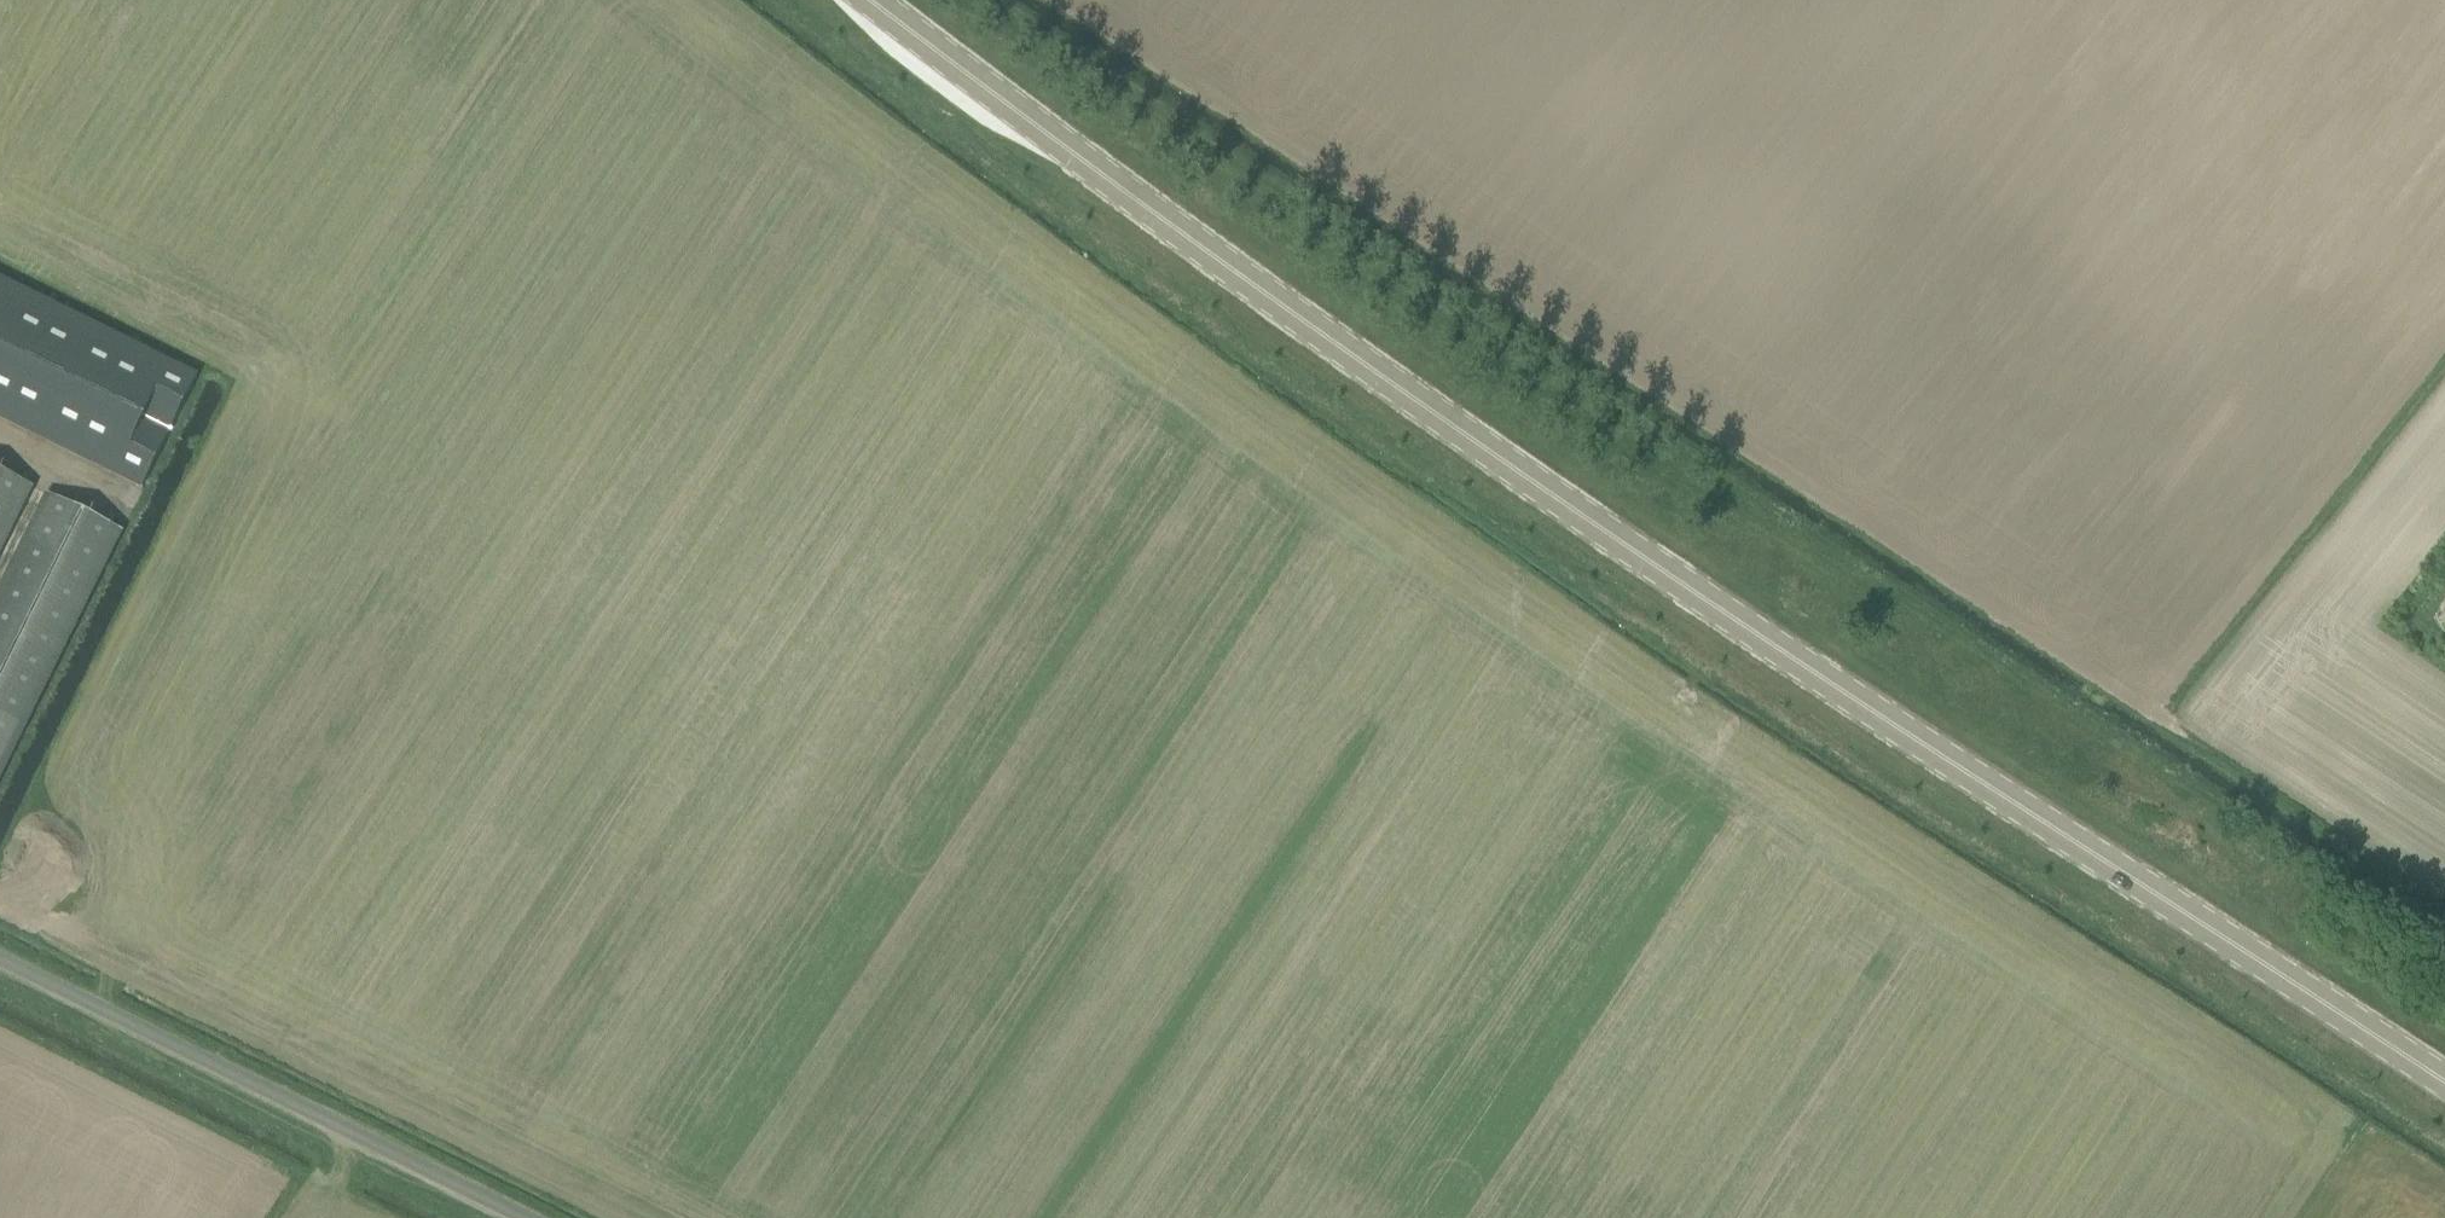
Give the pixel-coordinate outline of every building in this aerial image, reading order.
[(143,488),(197,377),(0,280),(0,417),(143,488)] [(34,489),(0,472),(0,558),(34,489)] [(121,532),(46,495),(0,587),(0,777),(121,532)]
